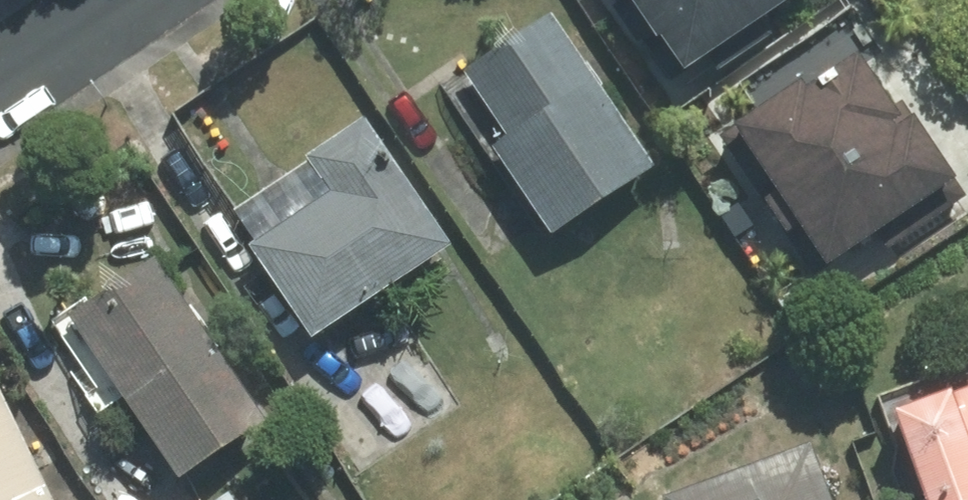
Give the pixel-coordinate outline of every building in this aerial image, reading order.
[(609,12),(603,16),(625,50),(631,46),(658,89),(797,0),(601,0),(609,12)] [(544,22),(452,81),(488,136),(495,148),(479,158),(536,247),(644,178),(544,22)] [(778,97),(706,145),(750,211),(744,215),(768,250),(774,245),(800,284),(937,193),(893,126),(880,135),(835,68),(783,103),(778,97)] [(292,217),(235,255),(297,350),(441,256),(355,125),(294,164),(318,201),(292,217)] [(144,266),(57,321),(163,488),(250,433),(144,266)] [(875,428),(903,499),(967,499),(967,393),(875,428)] [(0,424),(0,499),(34,499),(0,424)] [(661,499),(818,499),(797,447),(661,499)]
